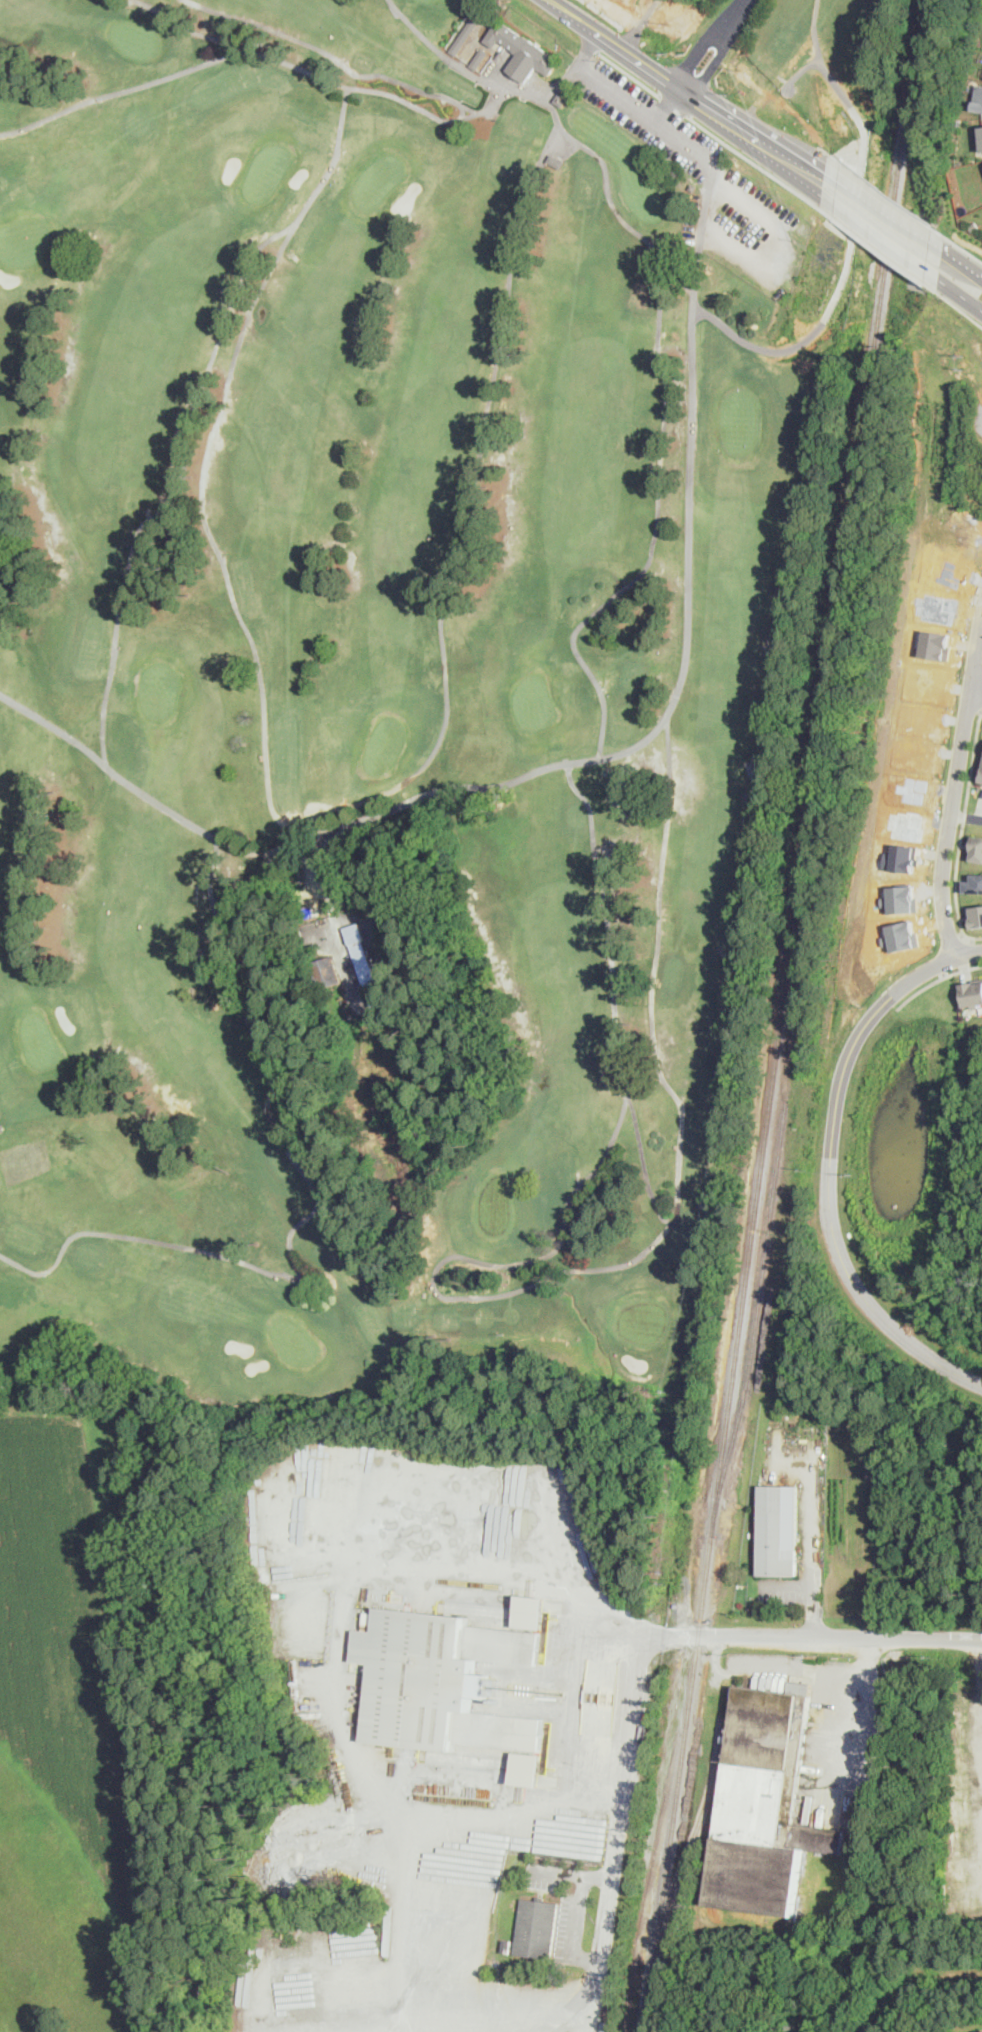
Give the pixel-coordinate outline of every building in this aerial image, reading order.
[(457,55),(456,57),(449,52),(480,8),(487,13),(457,55)] [(500,19),(560,61),(549,76),(538,68),(527,83),(503,66),(513,51),(498,41),(494,48),(484,41),(500,19)] [(478,70),(477,72),(469,66),(482,48),(490,54),(478,70)] [(977,85),(974,111),(981,112),(981,85),(977,85)] [(568,99),(563,108),(554,102),(559,93),(568,99)] [(565,163),(560,170),(547,161),(551,154),(565,163)] [(697,186),(694,192),(689,189),(692,183),(697,186)] [(979,226),(973,231),(969,225),(975,221),(979,226)] [(968,834),(981,836),(981,862),(969,860),(971,850),(965,849),(968,834)] [(971,873),(981,873),(981,892),(964,891),(964,880),(966,880),(966,875),(971,875),(971,873)] [(965,906),(981,904),(981,926),(971,927),(970,918),(967,919),(965,906)] [(384,1002),(372,1007),(344,928),(359,923),(365,940),(362,940),(384,1002)] [(322,990),(321,990),(312,963),(333,956),(342,983),(322,990)] [(973,979),(981,978),(981,1004),(964,1006),(960,983),(973,982),(973,979)] [(732,1136),(723,1136),(724,1127),(732,1128),(732,1136)] [(797,1573),(797,1575),(759,1575),(760,1485),(785,1486),(796,1486),(797,1573)] [(544,1598),(541,1630),(515,1627),(516,1619),(518,1595),(544,1598)] [(469,1626),(540,1633),(536,1666),(479,1660),(477,1674),(493,1675),(491,1699),(475,1697),(473,1712),(543,1719),(540,1752),(457,1744),(457,1751),(363,1742),(371,1664),(352,1662),(355,1629),(373,1631),(375,1609),(469,1618),(469,1626)] [(811,1689),(809,1698),(793,1824),(846,1831),(843,1855),(803,1849),(795,1917),(708,1906),(737,1686),(788,1693),(790,1681),(811,1684),(811,1689)] [(541,1755),(538,1787),(512,1784),(515,1753),(541,1755)] [(559,1904),(552,1960),(515,1954),(523,1899),(559,1904)] [(287,1929),(279,1929),(279,1922),(287,1921),(287,1929)] [(512,1941),(510,1953),(502,1952),(504,1940),(512,1941)]
